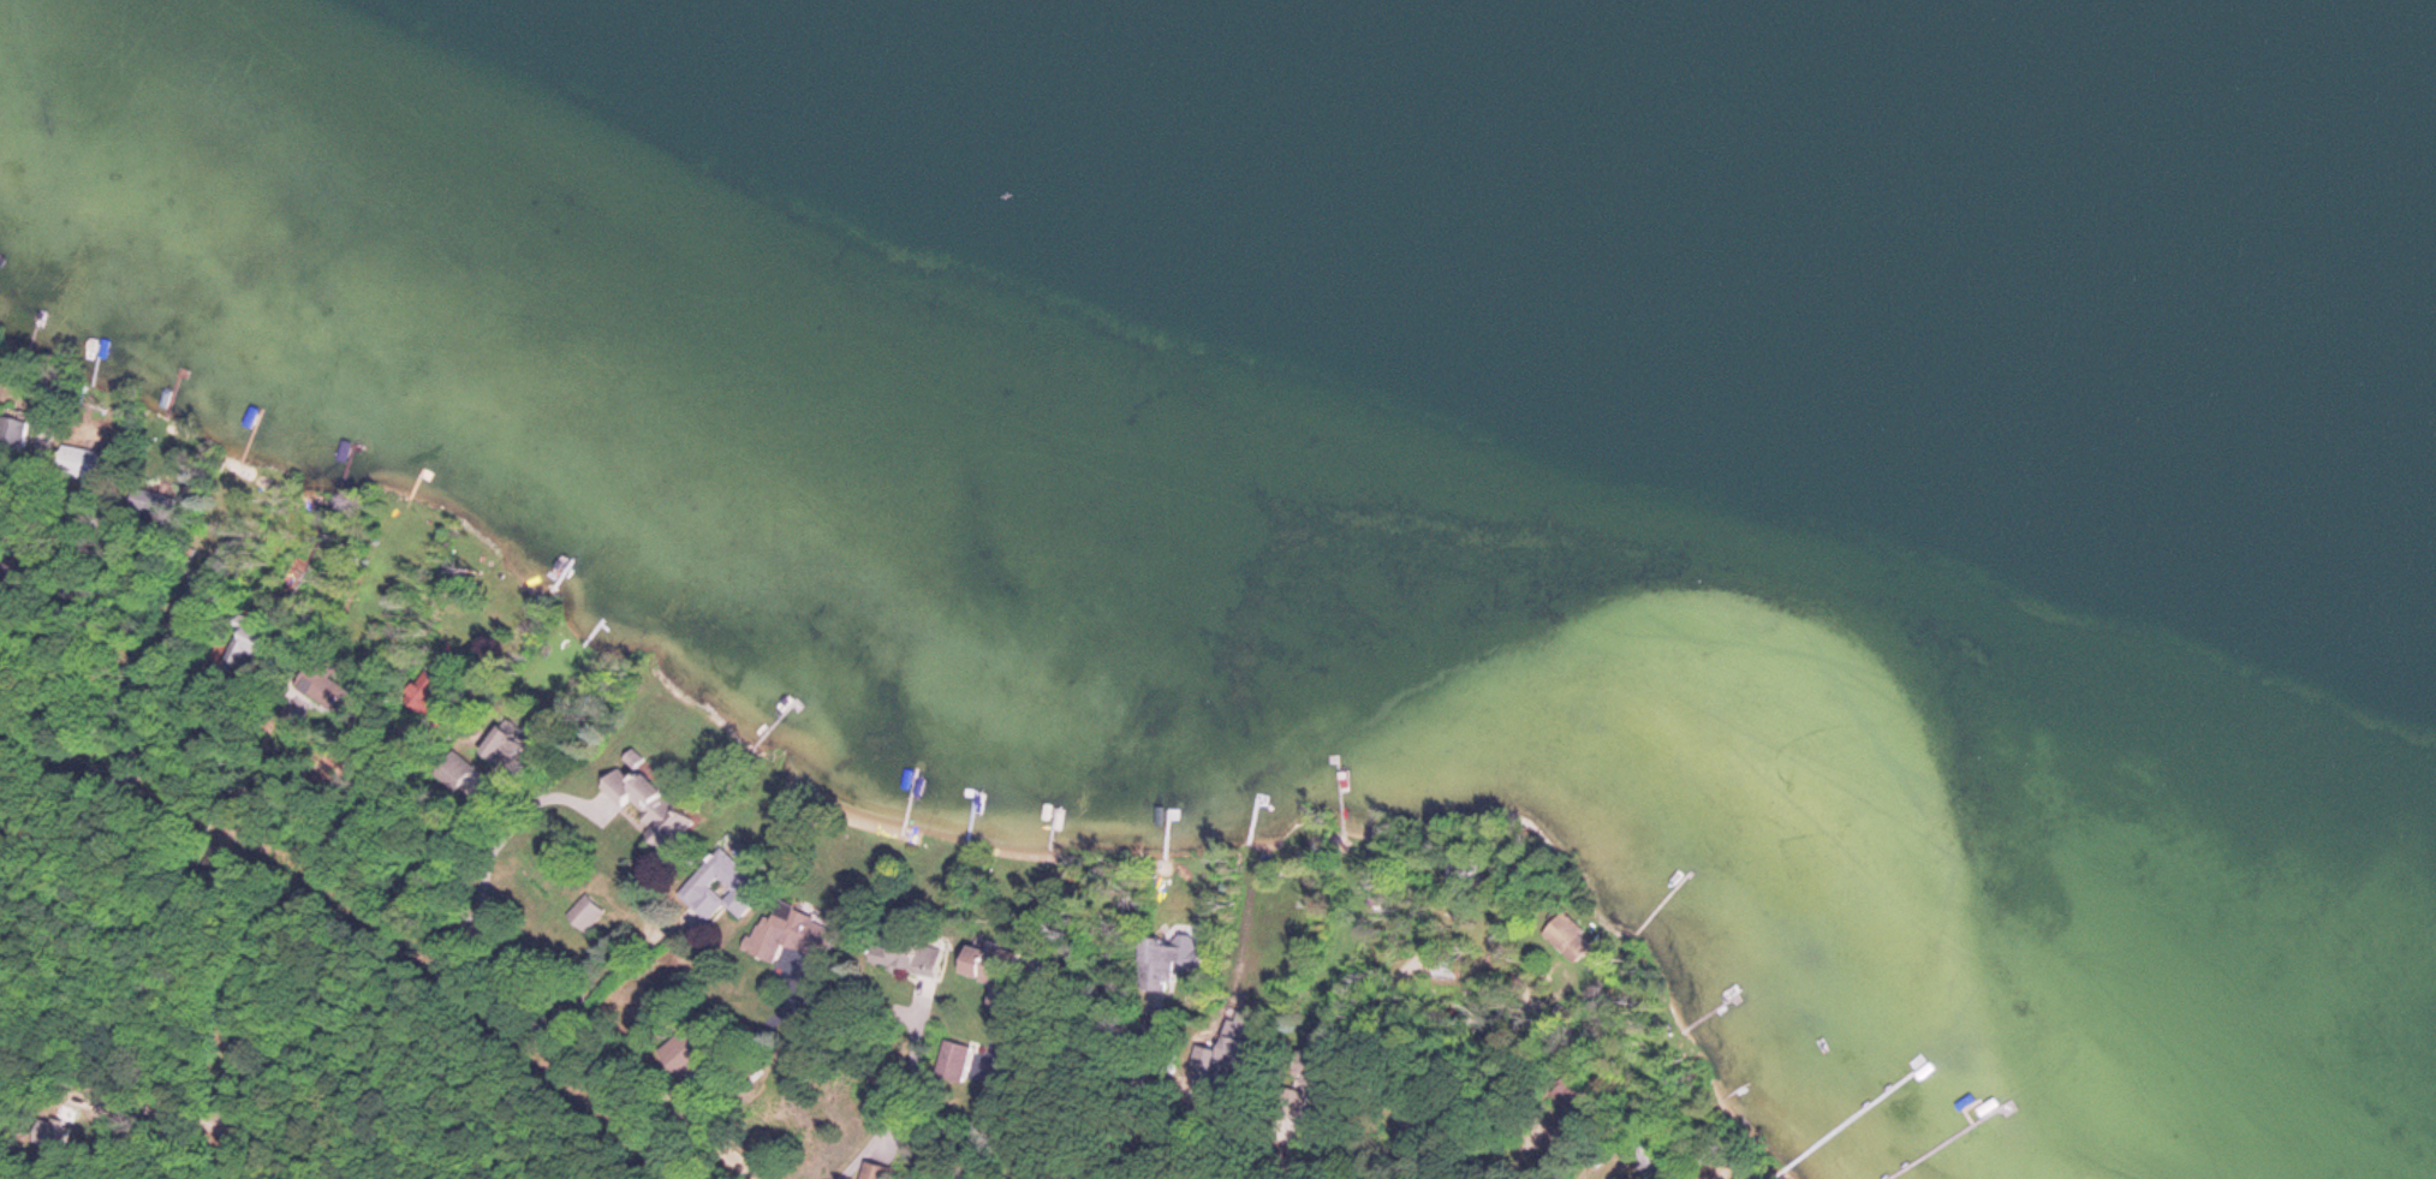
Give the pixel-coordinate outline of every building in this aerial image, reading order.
[(752,957),(771,967),(794,921),(774,912),(752,957)]
